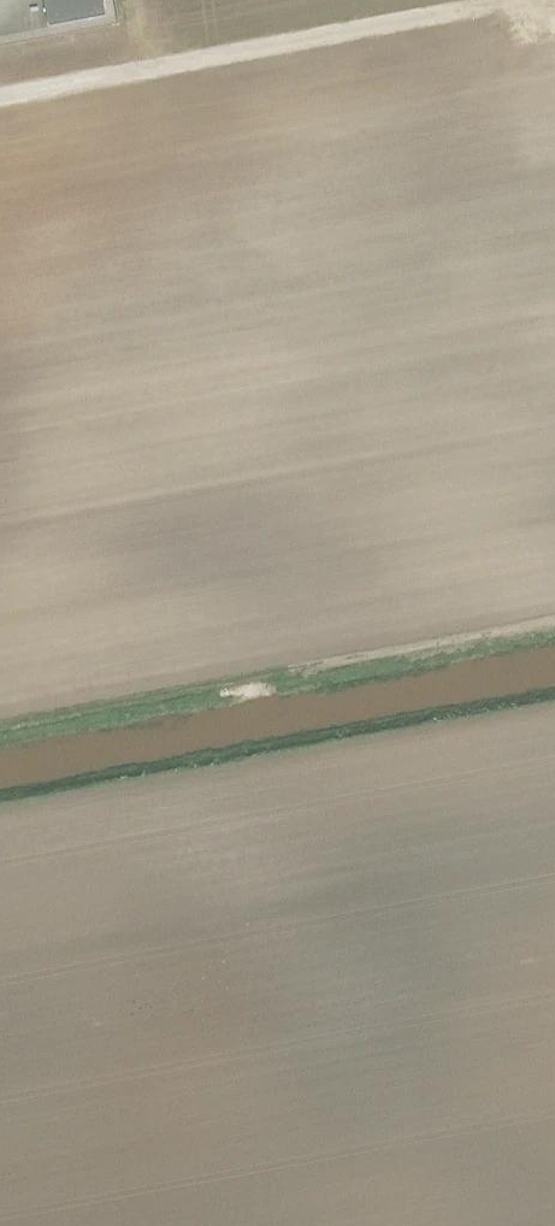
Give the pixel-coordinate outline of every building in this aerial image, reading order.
[(50,27),(106,16),(103,0),(45,0),(50,27)]
